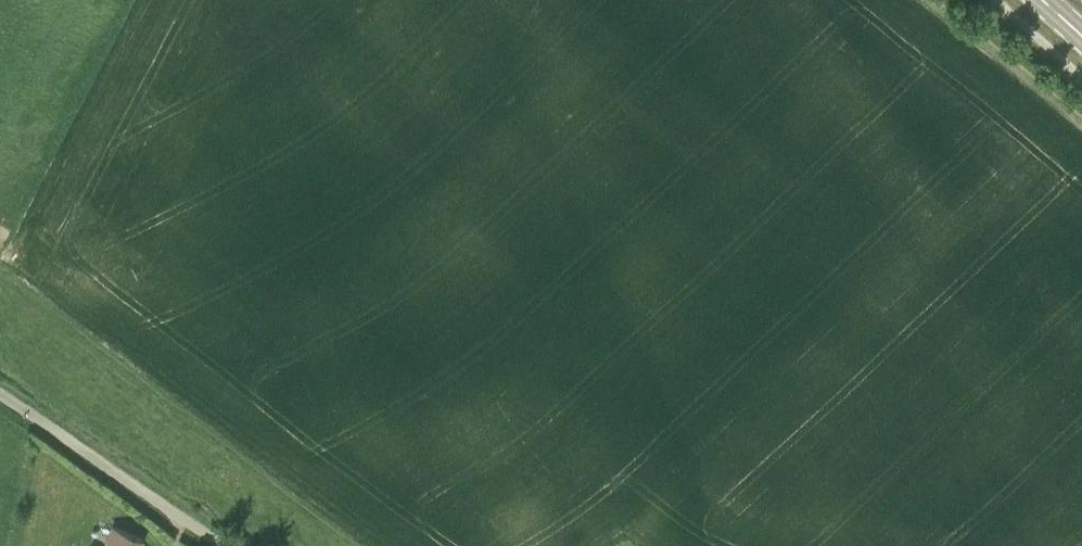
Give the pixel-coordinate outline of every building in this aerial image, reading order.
[(144,537),(113,524),(104,545),(140,545),(144,537)]
